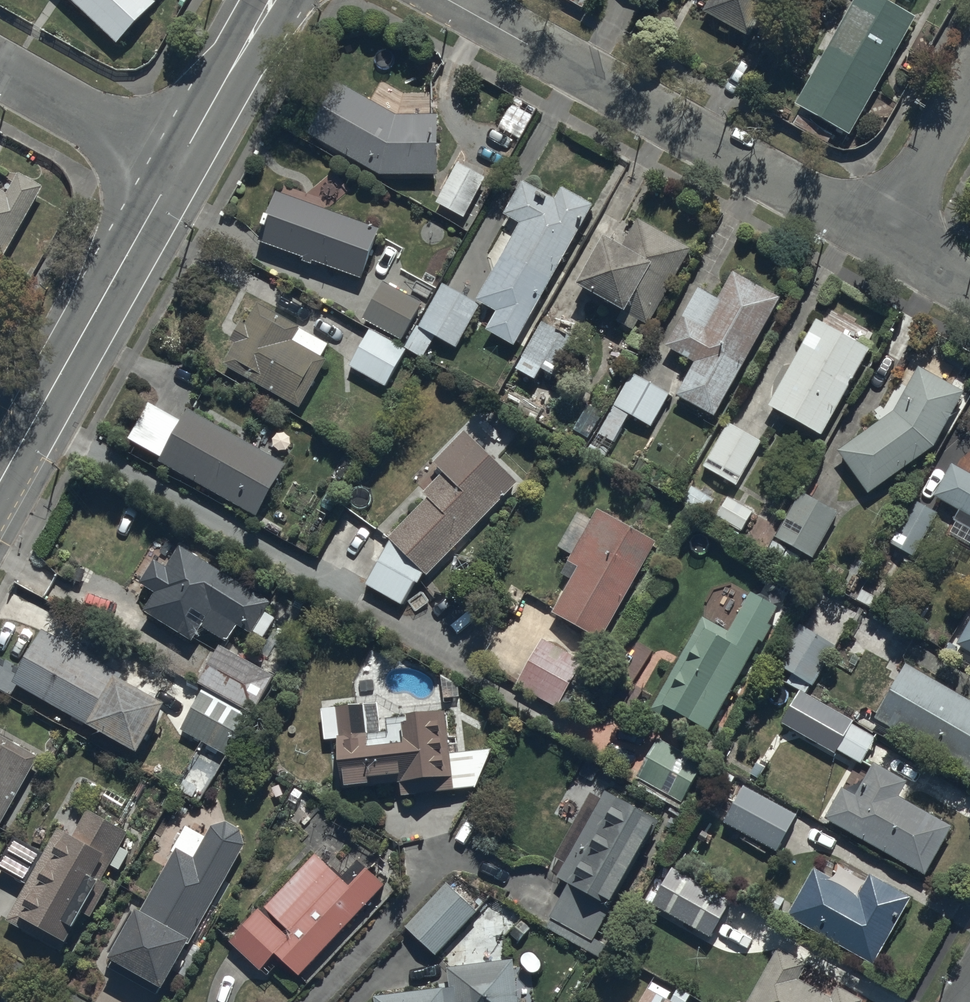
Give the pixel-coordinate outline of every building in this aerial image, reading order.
[(119,38),(155,0),(79,0),(119,38)] [(753,35),(772,0),(722,0),(714,14),(753,35)] [(879,0),(862,0),(804,107),(855,134),(916,20),(879,0)] [(336,82),(308,133),(379,175),(438,175),(438,116),(395,115),(336,82)] [(457,164),(436,204),(464,219),(485,179),(457,164)] [(485,331),(514,347),(594,207),(561,188),(554,199),(522,181),(504,213),(520,222),(509,242),(505,239),(498,251),(502,253),(475,299),(496,311),(485,331)] [(13,259),(48,196),(25,183),(16,198),(0,189),(0,251),(13,259)] [(361,280),(379,231),(275,193),(257,242),(361,280)] [(605,239),(578,287),(622,313),(616,324),(632,333),(639,321),(647,326),(691,250),(637,219),(620,248),(605,239)] [(676,395),(715,417),(781,298),(733,272),(718,299),(699,288),(666,347),(694,363),(676,395)] [(384,283),(363,318),(402,340),(422,305),(384,283)] [(480,306),(443,284),(419,327),(416,325),(403,348),(423,359),(436,337),(456,348),(480,306)] [(235,345),(223,366),(299,409),(326,361),(321,358),(328,346),(258,306),(247,326),(241,323),(230,342),(235,345)] [(870,350),(815,321),(769,407),(822,436),(870,350)] [(543,323),(515,369),(535,381),(545,366),(563,377),(581,346),(543,323)] [(368,331),(348,367),(385,387),(405,351),(368,331)] [(894,413),(837,453),(868,495),(934,448),(965,392),(918,368),(894,413)] [(597,433),(612,443),(629,414),(651,427),(669,396),(632,374),(597,433)] [(285,466),(186,410),(180,422),(146,403),(126,438),(158,456),(153,463),(255,520),(285,466)] [(728,424),(703,467),(711,472),(705,482),(717,489),(723,479),(736,486),(760,442),(728,424)] [(423,574),(425,576),(517,484),(464,432),(433,463),(443,473),(423,493),(428,498),(389,537),(391,542),(366,587),(401,607),(414,582),(418,584),(423,574)] [(933,497),(959,512),(954,520),(956,521),(949,534),(969,546),(969,475),(951,465),(933,497)] [(801,493),(775,538),(813,560),(839,514),(801,493)] [(712,519),(739,535),(753,512),(726,495),(712,519)] [(888,543),(912,557),(937,515),(913,501),(888,543)] [(552,614),(600,641),(655,543),(596,510),(561,573),(571,579),(552,614)] [(271,605),(180,548),(166,570),(153,562),(139,585),(155,595),(141,616),(190,646),(202,627),(226,643),(236,627),(251,637),(253,633),(263,639),(275,619),(265,613),(271,605)] [(702,618),(649,712),(680,729),(685,721),(708,734),(759,643),(764,646),(774,628),(769,625),(778,610),(749,593),(727,632),(702,618)] [(956,645),(969,652),(969,620),(956,645)] [(836,647),(799,626),(781,657),(819,678),(836,647)] [(42,630),(12,683),(138,755),(165,707),(119,681),(122,675),(42,630)] [(594,670),(541,639),(516,682),(569,713),(594,670)] [(204,688),(181,729),(228,756),(273,678),(219,647),(216,653),(210,650),(192,681),(204,688)] [(874,719),(969,775),(969,702),(906,664),(874,719)] [(805,680),(780,723),(835,755),(837,751),(861,764),(876,738),(854,726),(862,713),(805,680)] [(337,740),(338,766),(342,766),(343,789),(400,784),(400,797),(454,792),(454,790),(476,789),(491,751),(449,754),(446,715),(389,719),(390,734),(380,735),(378,704),(356,705),(355,698),(322,701),(324,741),(337,740)] [(38,759),(0,737),(0,825),(38,759)] [(703,767),(657,740),(635,776),(682,804),(703,767)] [(215,773),(193,759),(177,785),(199,799),(215,773)] [(842,787),(824,820),(926,877),(953,829),(900,799),(908,784),(873,765),(856,795),(842,787)] [(744,786),(723,823),(776,853),(797,816),(744,786)] [(657,823),(605,792),(558,879),(569,884),(551,918),(553,919),(547,930),(601,959),(607,947),(594,940),(657,823)] [(57,830),(5,922),(60,953),(100,883),(93,879),(105,858),(112,862),(118,851),(126,855),(136,839),(87,811),(72,838),(57,830)] [(157,998),(161,990),(245,846),(240,832),(226,823),(211,827),(204,838),(186,828),(174,849),(176,851),(138,914),(136,912),(108,960),(112,963),(109,969),(157,998)] [(271,900),(228,942),(259,973),(275,956),(297,978),(383,887),(366,870),(348,888),(315,856),(271,900)] [(732,900),(673,867),(651,905),(710,938),(732,900)] [(814,869),(786,916),(873,966),(912,899),(869,875),(859,894),(814,869)] [(446,885),(404,928),(436,958),(477,913),(446,885)] [(777,949),(748,1001),(862,1001),(863,1001),(837,987),(831,998),(799,980),(807,966),(777,949)] [(373,997),(374,1001),(517,1001),(511,961),(447,969),(448,988),(373,997)] [(639,1001),(669,1001),(667,1001),(671,993),(651,982),(639,1001)] [(690,997),(677,990),(670,1001),(687,1001),(690,997)]
